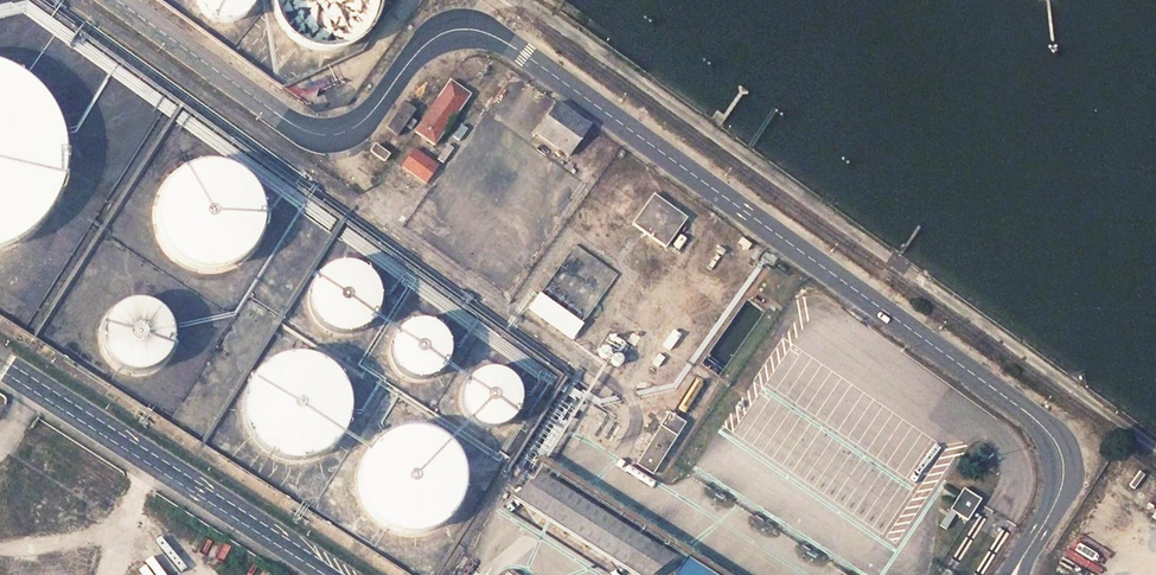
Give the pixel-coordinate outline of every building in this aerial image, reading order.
[(198,5),(204,13),(212,18),(221,20),(231,19),(241,15),(248,8),(252,0),(195,0),(198,5)] [(273,1),(276,14),(282,27),(290,37),(304,46),(320,50),(336,50),(354,43),(368,30),(376,17),(379,1),(379,0),(273,0),(273,1)] [(12,243),(36,226),(54,202),(64,173),(64,143),(56,114),(39,90),(15,71),(0,66),(0,247),(12,243)] [(450,81),(415,131),(434,145),(470,94),(450,81)] [(403,102),(385,128),(396,135),(413,109),(403,102)] [(557,102),(535,132),(569,156),(590,126),(557,102)] [(389,155),(374,144),(369,152),(384,161),(389,155)] [(415,150),(403,166),(425,182),(437,166),(415,150)] [(218,164),(202,164),(184,170),(170,181),(160,197),(156,215),(159,233),(167,249),(181,262),(198,268),(217,269),(233,264),(247,255),(257,241),(262,226),(262,209),(257,193),(248,179),(234,169),(218,164)] [(652,194),(630,223),(663,248),(685,219),(652,194)] [(571,246),(541,295),(536,292),(524,312),(571,340),(582,320),(595,299),(596,300),(604,287),(607,289),(616,273),(571,246)] [(326,268),(317,275),(311,285),(308,296),(309,308),(314,318),(322,327),(332,332),(343,334),(355,332),(365,327),(373,318),(378,308),(379,296),(376,284),(370,275),(360,267),(349,264),(337,264),(326,268)] [(153,304),(142,300),(129,301),(118,306),(109,314),(103,324),(101,336),(103,348),(109,359),(118,367),(129,372),(141,372),(152,369),(162,363),(169,354),(173,343),(173,331),(170,320),(163,311),(153,304)] [(390,347),(391,357),(395,366),(401,373),(409,377),(418,379),(428,378),(436,374),(443,367),(448,359),(449,349),(447,339),(442,331),(434,325),(425,321),(415,321),(406,324),(398,330),(393,338),(390,347)] [(264,366),(251,379),(244,396),(244,415),(249,432),(261,447),(276,457),(294,461),(313,458),(329,450),(341,438),(348,423),(350,406),(347,390),(339,375),(327,364),(312,357),(295,354),(279,358),(264,366)] [(464,393),(464,402),(466,410),(472,417),(479,423),(488,425),(497,425),(505,422),(512,416),(517,409),(519,400),(518,390),(515,382),(508,375),(499,371),(490,370),(481,372),(473,377),(467,384),(464,393)] [(660,426),(632,471),(649,481),(677,436),(660,426)] [(359,474),(360,492),(366,508),(378,521),(393,530),(410,533),(428,530),(443,522),(455,510),(463,494),(465,477),(461,460),(452,445),(438,434),(422,427),(404,427),(387,432),(373,443),(363,458),(359,474)] [(512,498),(622,566),(651,542),(543,475),(512,498)] [(968,521),(978,497),(959,489),(948,512),(968,521)] [(650,574),(705,574),(666,550),(650,574)]
